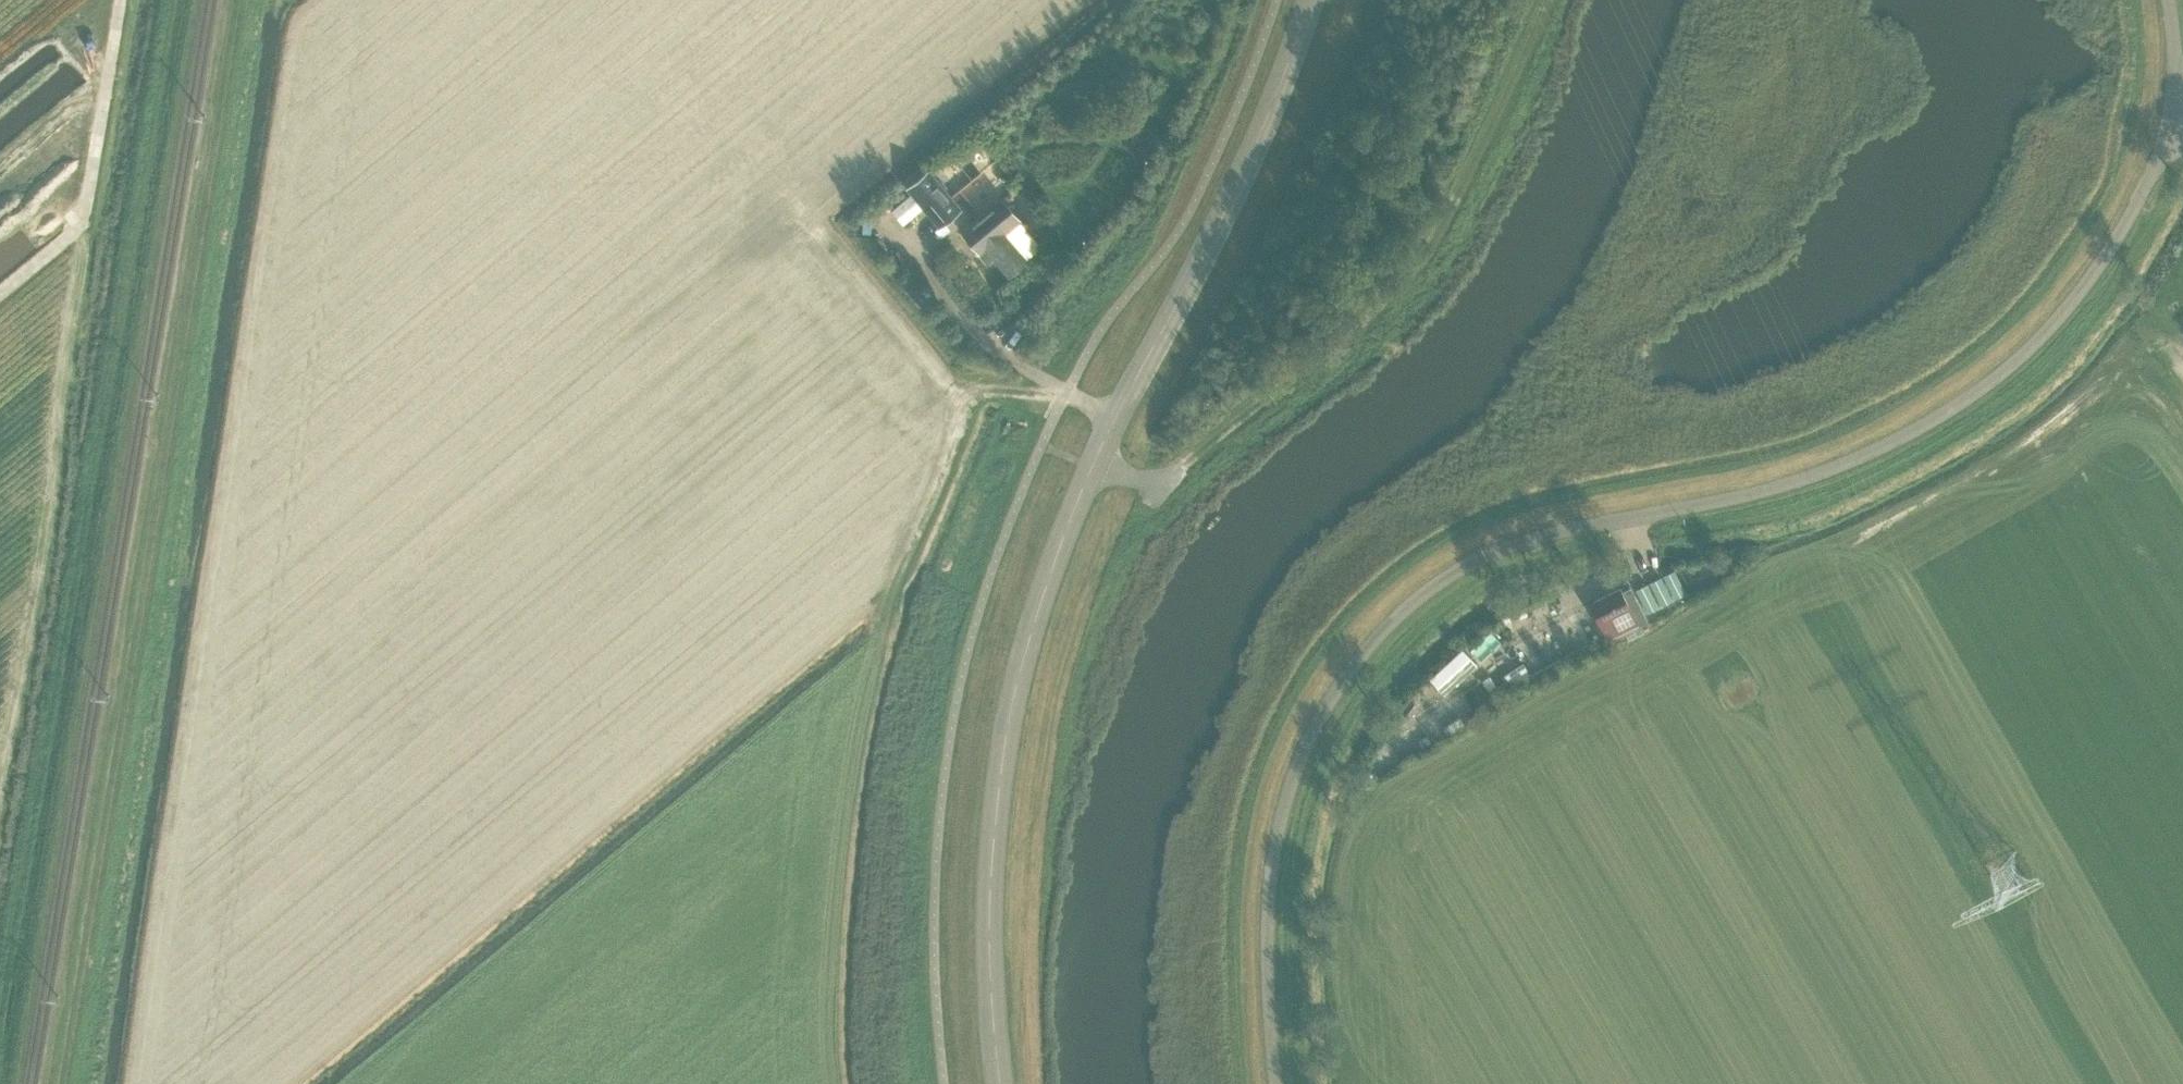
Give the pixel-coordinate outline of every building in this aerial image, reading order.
[(940,227),(961,208),(929,170),(908,188),(940,227)] [(1006,234),(1021,220),(1000,196),(961,228),(980,252),(978,254),(987,264),(995,257),(1010,276),(1029,260),(1006,234)] [(863,218),(862,229),(871,230),(872,219),(863,218)] [(1675,571),(1664,577),(1676,600),(1687,595),(1683,589),(1678,578),(1675,571)] [(1661,578),(1650,583),(1662,607),(1673,601),(1661,578)] [(1648,585),(1637,590),(1649,614),(1660,608),(1648,585)] [(1590,603),(1607,639),(1648,619),(1633,588),(1623,593),(1620,588),(1590,603)] [(1462,648),(1437,672),(1452,687),(1477,664),(1462,648)]
